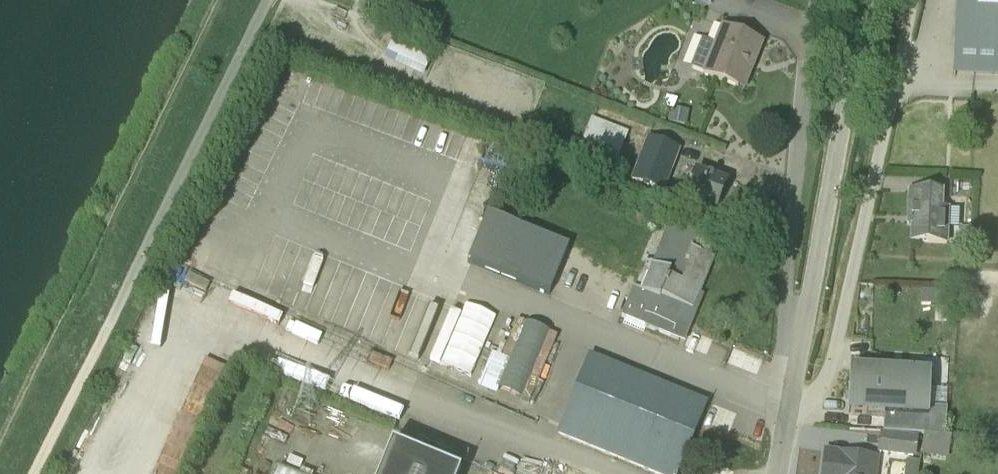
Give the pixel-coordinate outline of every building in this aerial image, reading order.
[(955,36),(965,36),(974,46),(972,74),(974,74),(974,73),(997,74),(997,0),(957,0),(955,36)] [(743,88),(761,42),(720,27),(713,42),(702,39),(691,68),(701,71),(702,71),(743,88)] [(423,79),(436,51),(396,32),(383,61),(423,79)] [(610,177),(627,134),(590,120),(574,162),(610,177)] [(646,137),(633,132),(632,134),(629,134),(627,141),(628,141),(623,154),(616,173),(631,178),(630,180),(664,193),(680,149),(646,136),(646,137)] [(715,211),(725,183),(694,172),(683,199),(715,211)] [(946,243),(947,223),(940,223),(942,192),(908,191),(907,216),(912,216),(911,241),(946,243)] [(548,295),(569,246),(487,214),(467,262),(548,295)] [(699,294),(714,259),(696,251),(702,236),(668,223),(651,265),(641,291),(633,288),(621,317),(679,341),(689,316),(695,318),(704,296),(699,294)] [(298,338),(306,320),(180,266),(172,284),(298,338)] [(465,300),(444,364),(476,374),(496,310),(465,300)] [(481,384),(533,402),(557,332),(518,318),(505,355),(492,351),(481,384)] [(560,422),(556,434),(655,473),(679,473),(708,401),(589,353),(560,422)] [(942,382),(942,371),(930,371),(851,366),(848,412),(928,417),(930,381),(942,382)] [(915,458),(918,436),(880,431),(877,453),(915,458)] [(459,473),(388,445),(377,473),(459,473)] [(838,451),(838,453),(825,451),(822,473),(877,473),(880,456),(838,451)] [(920,461),(906,459),(904,473),(918,473),(920,461)] [(277,466),(274,473),(298,473),(277,466)] [(565,472),(565,470),(554,466),(550,473),(569,473),(565,472)]
